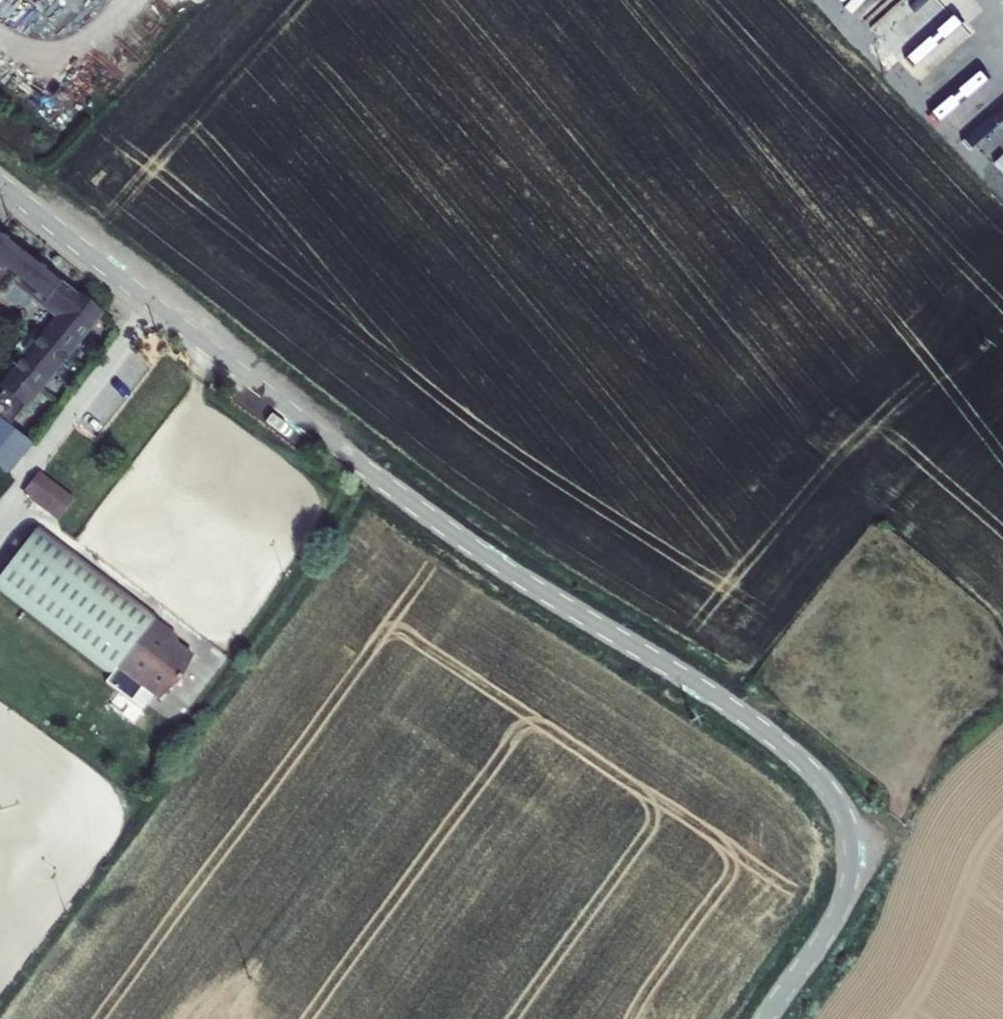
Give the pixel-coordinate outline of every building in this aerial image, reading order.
[(923,0),(916,0),(908,6),(926,31),(938,22),(923,0)] [(963,121),(950,137),(965,149),(978,134),(963,121)] [(8,426),(96,317),(0,238),(0,291),(10,280),(59,319),(1,392),(11,400),(0,413),(0,419),(8,426)] [(25,445),(5,429),(0,426),(0,477),(25,445)] [(25,445),(0,477),(0,481),(3,483),(30,448),(25,445)] [(74,505),(43,480),(27,500),(58,525),(74,505)] [(40,530),(0,580),(0,596),(108,682),(115,672),(156,704),(164,695),(173,689),(178,685),(181,680),(182,672),(190,663),(174,650),(172,641),(164,643),(148,630),(156,620),(40,530)]
